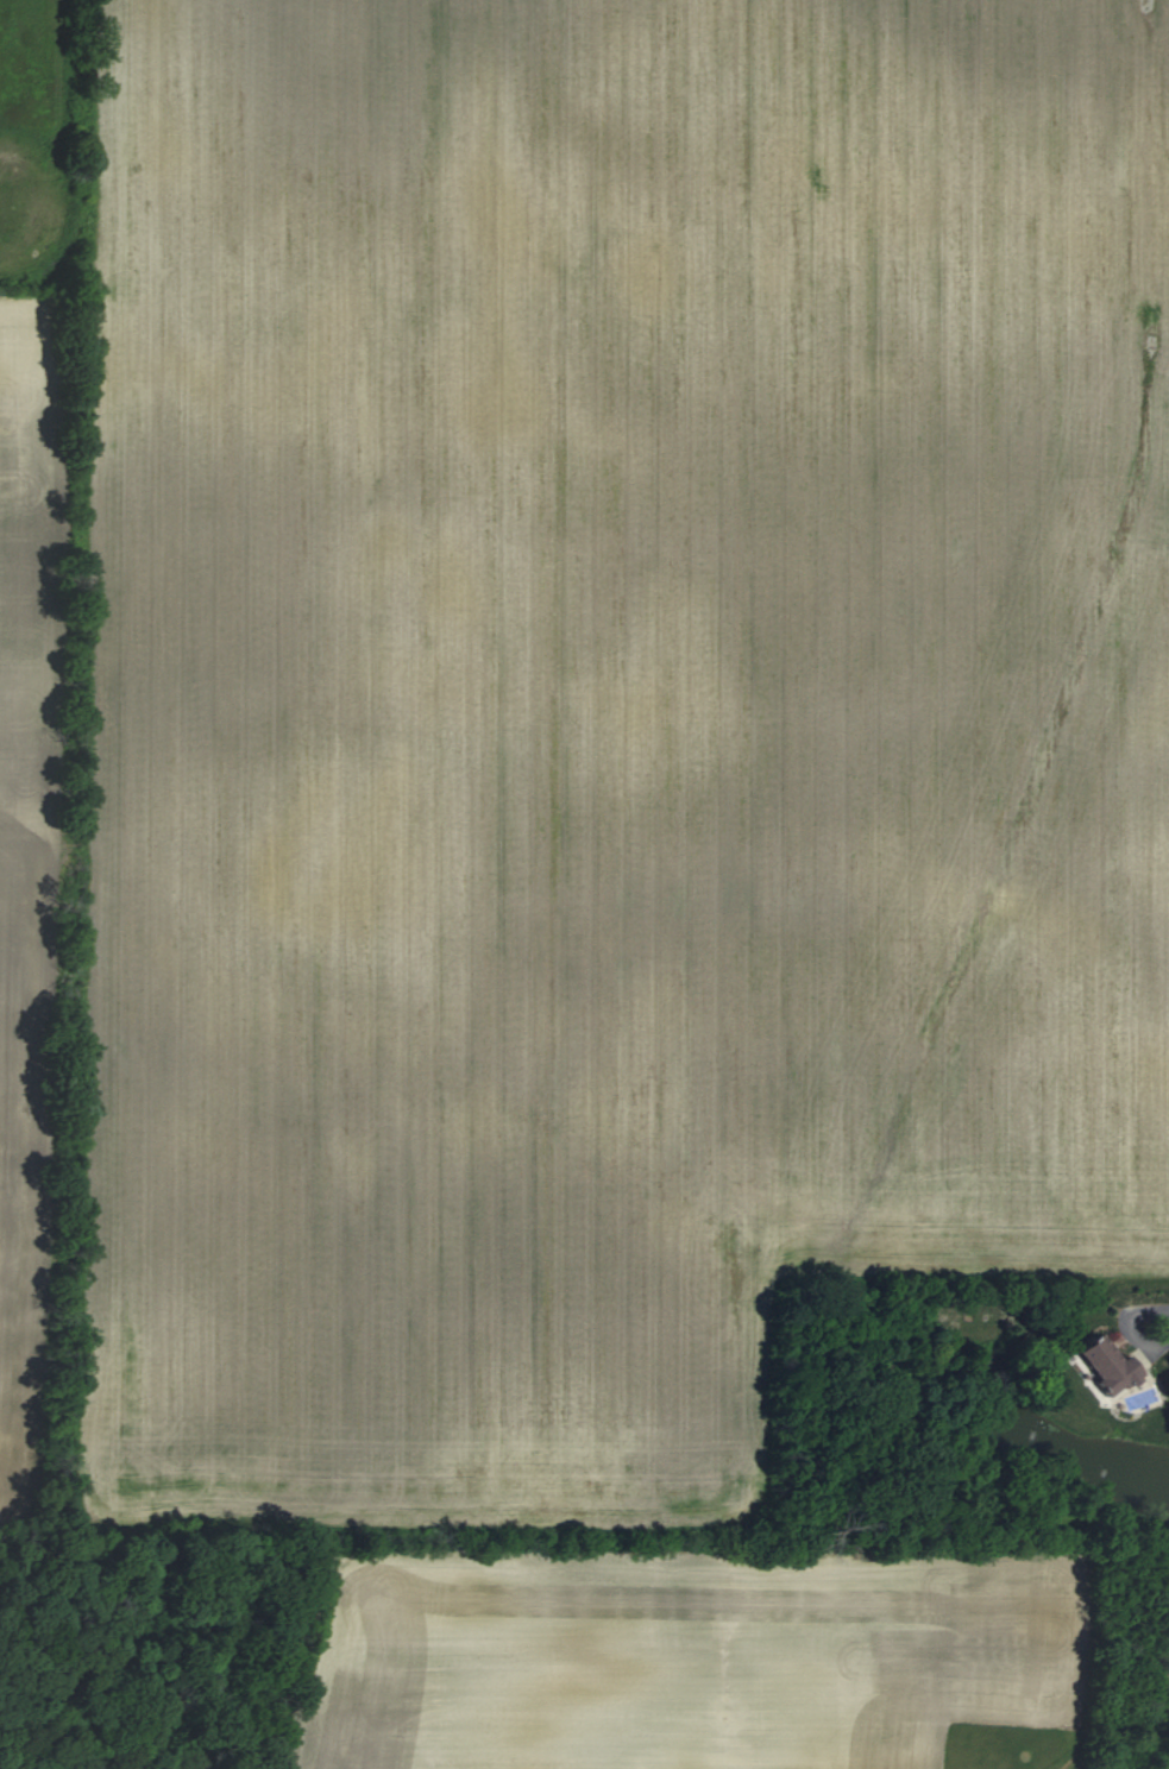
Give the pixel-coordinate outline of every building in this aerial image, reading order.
[(1137,1377),(1125,1355),(1113,1361),(1098,1335),(1071,1350),(1098,1399),(1137,1377)]
